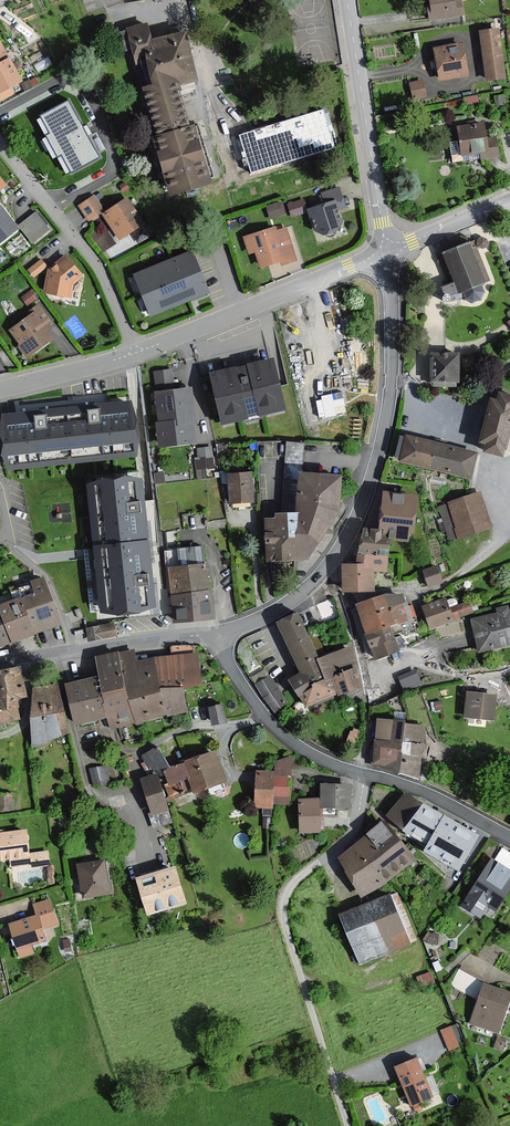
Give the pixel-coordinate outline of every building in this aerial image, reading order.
[(432,5),(428,6),(430,18),(462,12),(460,0),(459,0),(452,1),(452,0),(431,0),(432,5)] [(137,64),(145,61),(152,84),(143,87),(156,135),(154,136),(170,194),(210,183),(193,125),(187,127),(176,86),(199,79),(186,30),(151,39),(147,22),(127,28),(137,64)] [(497,29),(479,32),(487,80),(505,77),(497,29)] [(21,80),(9,58),(2,45),(0,42),(0,91),(21,80)] [(461,44),(434,49),(440,80),(467,75),(461,44)] [(422,80),(410,83),(414,98),(426,96),(422,80)] [(99,158),(69,101),(41,116),(51,134),(47,136),(58,157),(62,155),(72,173),(99,158)] [(333,147),(322,111),(241,135),(251,171),(333,147)] [(459,127),(462,154),(481,151),(482,158),(498,156),(495,137),(485,138),(484,124),(459,127)] [(321,194),(325,204),(322,205),(308,209),(315,230),(324,234),(331,232),(338,230),(341,221),(337,209),(344,207),(338,188),(321,194)] [(103,211),(92,196),(79,205),(90,220),(103,211)] [(286,201),(290,214),(306,210),(302,197),(286,201)] [(126,199),(103,214),(112,227),(120,239),(124,237),(143,224),(136,213),(126,199)] [(280,203),(267,207),(270,219),(284,214),(280,203)] [(0,207),(0,243),(18,228),(0,207)] [(48,229),(34,213),(19,225),(33,241),(48,229)] [(274,229),(243,239),(248,254),(254,251),(260,268),(280,262),(281,265),(295,261),(285,230),(275,233),(274,229)] [(438,246),(441,253),(442,256),(437,258),(447,284),(441,287),(445,295),(444,295),(443,296),(442,296),(442,297),(441,298),(441,299),(441,300),(441,301),(442,301),(443,302),(444,302),(444,303),(445,303),(446,302),(447,302),(448,302),(464,296),(465,299),(468,300),(472,302),(475,300),(479,299),(481,296),(482,292),(479,285),(485,283),(489,281),(476,248),(478,248),(481,249),(486,248),(488,244),(486,239),(482,237),(478,239),(476,243),(474,244),(473,240),(469,242),(467,243),(465,236),(438,246)] [(190,252),(132,275),(149,315),(206,292),(190,252)] [(84,275),(66,254),(48,270),(42,292),(71,297),(73,284),(84,275)] [(46,266),(41,260),(28,270),(33,277),(46,266)] [(29,316),(10,330),(29,356),(53,338),(46,328),(52,324),(40,307),(34,312),(29,316)] [(458,356),(431,355),(431,381),(457,382),(458,356)] [(272,359),(209,374),(221,425),(284,410),(272,359)] [(158,393),(155,393),(159,423),(155,423),(158,447),(193,442),(190,423),(195,422),(190,389),(173,391),(170,370),(155,373),(158,393)] [(343,391),(315,394),(318,414),(345,412),(343,391)] [(493,400),(489,399),(477,445),(485,447),(483,453),(501,457),(503,450),(504,450),(509,428),(509,396),(495,392),(493,400)] [(39,411),(2,414),(7,468),(136,456),(132,402),(92,406),(39,411)] [(397,463),(470,481),(477,453),(405,435),(397,463)] [(284,461),(303,462),(304,440),(285,439),(284,461)] [(211,444),(194,445),(197,475),(214,474),(211,444)] [(250,473),(229,475),(231,503),(252,501),(250,473)] [(298,557),(298,560),(307,560),(338,511),(341,475),(300,474),(298,514),(298,557)] [(144,507),(141,481),(89,487),(102,611),(155,606),(152,579),(144,507)] [(417,495),(384,492),(380,532),(388,532),(388,537),(395,537),(395,539),(407,540),(408,532),(413,532),(417,495)] [(456,529),(459,538),(491,527),(479,492),(448,503),(457,528),(456,529)] [(266,560),(298,560),(298,557),(298,514),(275,514),(275,519),(266,519),(266,560)] [(380,532),(363,531),(357,555),(387,556),(388,537),(388,532),(380,532)] [(387,572),(387,556),(357,555),(357,566),(342,565),(342,576),(342,591),(372,592),(373,571),(387,572)] [(168,569),(171,596),(210,589),(208,577),(207,564),(168,569)] [(436,566),(422,570),(428,586),(441,582),(436,566)] [(20,599),(24,610),(32,633),(49,627),(59,624),(43,577),(35,580),(32,581),(33,584),(17,590),(20,599)] [(181,622),(205,619),(213,618),(210,589),(171,596),(174,623),(181,622)] [(395,598),(359,611),(368,636),(388,629),(393,640),(397,638),(415,632),(411,620),(405,622),(395,598)] [(12,642),(32,633),(24,610),(20,599),(13,601),(0,606),(0,615),(12,642)] [(445,599),(423,607),(431,627),(471,612),(467,602),(449,609),(445,599)] [(472,620),(480,651),(509,643),(509,611),(508,611),(507,606),(498,609),(499,614),(472,620)] [(297,614),(278,622),(300,675),(290,679),(298,697),(313,691),(311,687),(325,680),(317,661),(297,614)] [(0,615),(0,645),(12,642),(0,615)] [(388,629),(368,636),(365,637),(374,660),(402,650),(397,638),(393,640),(388,629)] [(316,632),(310,635),(316,647),(322,645),(316,632)] [(347,648),(317,661),(325,680),(330,678),(356,668),(347,648)] [(118,653),(126,688),(129,700),(161,693),(160,689),(183,685),(200,682),(196,655),(158,658),(155,658),(135,663),(132,650),(118,653)] [(93,659),(98,677),(107,717),(110,729),(114,728),(134,724),(129,700),(126,688),(118,653),(93,659)] [(402,687),(420,682),(416,667),(398,673),(402,687)] [(0,672),(0,723),(20,719),(15,697),(25,695),(19,668),(11,669),(0,672)] [(362,683),(356,668),(330,678),(337,694),(362,683)] [(71,705),(75,724),(107,717),(98,677),(66,684),(71,705)] [(287,702),(270,677),(257,685),(274,711),(287,702)] [(337,694),(330,678),(325,680),(311,687),(313,691),(298,697),(303,709),(337,694)] [(67,734),(55,683),(31,689),(31,749),(67,734)] [(161,693),(129,700),(134,724),(165,717),(187,712),(186,704),(183,685),(160,689),(161,693)] [(466,692),(464,701),(464,705),(462,717),(493,721),(496,697),(466,692)] [(224,722),(221,706),(208,708),(212,724),(224,722)] [(374,740),(400,742),(403,723),(403,721),(375,719),(374,740)] [(399,773),(419,778),(425,726),(403,723),(400,742),(399,773)] [(372,765),(399,773),(400,742),(374,740),(372,765)] [(223,781),(213,753),(163,771),(169,787),(166,788),(170,800),(191,792),(223,781)] [(290,757),(273,763),(273,773),(254,773),(253,808),(272,809),(272,806),(287,806),(290,757)] [(108,783),(105,767),(91,770),(94,786),(108,783)] [(163,808),(154,777),(142,780),(151,812),(163,808)] [(350,786),(321,785),(321,800),(320,808),(350,808),(350,786)] [(11,793),(0,795),(0,810),(13,809),(11,793)] [(385,817),(404,830),(428,844),(424,852),(457,870),(477,835),(444,816),(423,804),(404,794),(385,817)] [(299,831),(320,831),(320,808),(321,800),(299,800),(299,831)] [(408,853),(386,823),(379,828),(344,855),(338,859),(365,894),(412,858),(408,853)] [(12,866),(31,863),(31,866),(50,864),(48,851),(30,853),(27,830),(0,833),(0,860),(11,859),(12,866)] [(480,917),(488,905),(495,910),(509,888),(509,871),(498,863),(492,859),(469,893),(461,905),(480,917)] [(104,860),(77,865),(83,897),(110,893),(104,860)] [(175,867),(137,878),(147,914),(185,903),(175,867)] [(388,896),(341,916),(360,962),(407,943),(388,896)] [(38,916),(10,924),(17,949),(20,957),(33,953),(31,945),(45,941),(42,929),(57,925),(50,900),(34,905),(38,916)] [(457,972),(452,987),(477,997),(467,1023),(495,1034),(509,997),(509,992),(457,972)] [(458,1046),(450,1027),(441,1031),(449,1050),(458,1046)] [(506,1040),(498,1037),(494,1047),(502,1050),(506,1040)] [(415,1059),(393,1068),(411,1107),(432,1097),(415,1059)]
